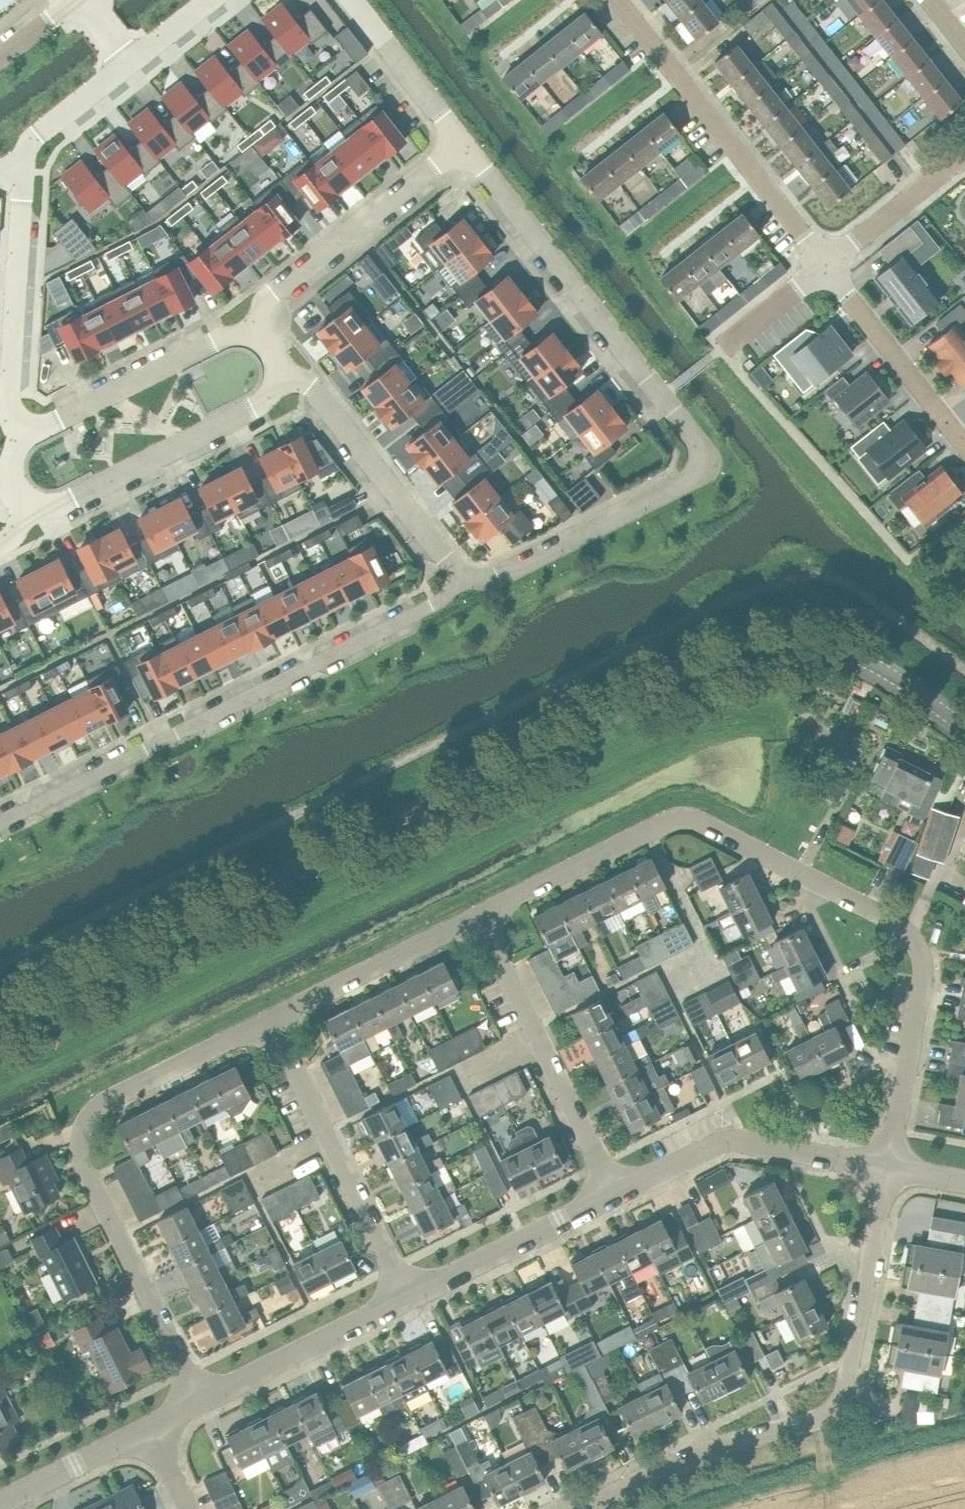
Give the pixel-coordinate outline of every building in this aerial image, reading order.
[(481,9),(487,18),(502,7),(497,0),(492,0),(481,9)] [(702,1),(701,0),(667,0),(681,18),(702,1)] [(742,4),(749,12),(765,0),(747,0),(742,4)] [(860,15),(859,14),(878,0),(848,0),(852,4),(839,14),(848,25),(860,15)] [(897,18),(882,0),(878,0),(859,14),(860,15),(876,35),(897,18)] [(697,38),(712,26),(718,21),(702,1),(681,18),(697,38)] [(793,1),(784,8),(796,24),(806,17),(793,1)] [(795,32),(772,3),(743,25),(751,35),(770,19),(786,39),(795,32)] [(282,4),(263,19),(276,36),(290,54),(292,53),(308,40),(311,44),(328,31),(311,9),(295,21),(282,4)] [(581,50),(583,49),(602,33),(585,12),(564,29),(581,50)] [(474,14),(460,25),(466,34),(481,23),(474,14)] [(897,18),(876,35),(892,56),(913,39),(897,18)] [(809,21),(800,29),(812,44),(822,37),(809,21)] [(347,26),(335,36),(356,62),(368,52),(347,26)] [(561,66),(581,50),(564,29),(544,45),(561,66)] [(248,30),(229,45),(243,62),(257,80),(258,79),(275,67),(277,70),(293,58),(294,57),(292,53),(290,54),(276,36),(261,47),(248,30)] [(799,37),(790,44),(802,60),(811,53),(799,37)] [(908,76),(929,60),(913,39),(892,56),(908,76)] [(825,42),(816,49),(828,64),(837,57),(825,42)] [(561,66),(544,45),(523,62),(540,83),(561,66)] [(731,82),(753,65),(736,45),(715,62),(731,82)] [(215,56),(196,71),(209,88),(224,106),(225,105),(241,93),(244,96),(260,84),(261,83),(258,79),(257,80),(243,62),(228,73),(215,56)] [(815,57),(806,64),(818,80),(827,73),(815,57)] [(609,86),(631,69),(623,60),(602,77),(609,86)] [(945,80),(929,60),(908,76),(924,97),(945,80)] [(520,99),(540,83),(523,62),(502,78),(520,99)] [(841,62),(832,69),(845,85),(854,78),(841,62)] [(747,103),(769,86),(753,65),(731,82),(747,103)] [(573,95),(580,89),(563,70),(556,75),(573,95)] [(326,75),(315,84),(320,90),(331,82),(326,75)] [(831,78),(822,85),(835,101),(844,94),(831,78)] [(345,79),(334,87),(339,94),(350,85),(345,79)] [(940,117),(961,101),(945,80),(924,97),(940,117)] [(181,82),(163,97),(176,114),(190,133),(191,132),(208,119),(211,123),(226,110),(228,109),(225,105),(224,106),(209,88),(195,99),(181,82)] [(596,82),(582,93),(589,102),(603,91),(596,82)] [(858,83),(848,90),(861,106),(870,98),(858,83)] [(315,84),(304,93),(309,99),(320,90),(315,84)] [(764,123),(785,107),(769,86),(747,103),(764,123)] [(328,102),(339,94),(334,87),(323,96),(328,102)] [(576,98),(561,110),(568,118),(582,107),(576,98)] [(847,99),(838,105),(851,121),(860,114),(847,99)] [(874,103),(864,110),(877,126),(886,119),(874,103)] [(311,105),(300,114),(305,120),(316,112),(311,105)] [(780,144),(801,127),(785,107),(764,123),(780,144)] [(148,109),(129,123),(143,140),(157,159),(158,158),(174,145),(177,149),(193,136),(194,135),(191,132),(190,133),(176,114),(161,126),(148,109)] [(913,109),(905,113),(912,129),(921,124),(913,109)] [(382,112),(365,125),(387,154),(404,140),(382,112)] [(660,150),(663,147),(680,134),(664,113),(643,129),(660,150)] [(305,120),(300,114),(289,123),(295,129),(305,120)] [(867,142),(876,135),(860,114),(851,121),(867,142)] [(555,115),(542,126),(548,134),(562,123),(555,115)] [(387,154),(365,125),(359,118),(341,132),(347,139),(369,168),(387,154)] [(257,128),(246,137),(251,143),(262,135),(273,126),(268,120),(257,128)] [(890,124),(881,131),(897,151),(906,144),(890,124)] [(817,148),(801,127),(780,144),(796,165),(817,148)] [(639,167),(660,150),(643,129),(622,145),(639,167)] [(115,135),(96,150),(109,166),(124,185),(125,184),(141,171),(144,175),(160,162),(161,161),(158,158),(157,159),(143,140),(128,152),(115,135)] [(876,135),(867,142),(877,154),(868,160),(874,167),(882,161),(883,162),(892,155),(876,135)] [(240,152),(251,143),(246,137),(235,145),(240,152)] [(812,185),(833,169),(825,158),(837,149),(829,138),(817,148),(796,165),(812,185)] [(330,152),(353,181),(369,168),(347,139),(330,152)] [(618,183),(639,167),(622,145),(602,162),(618,183)] [(336,194),(353,181),(330,152),(314,165),(336,194)] [(308,158),(280,180),(296,200),(306,192),(318,208),(336,194),(314,165),(308,158)] [(212,159),(200,169),(207,178),(220,168),(212,159)] [(708,169),(701,160),(681,177),(688,186),(708,169)] [(81,161),(62,176),(76,193),(74,195),(81,203),(83,202),(90,211),(108,197),(116,207),(131,195),(133,194),(125,184),(124,185),(109,166),(95,178),(81,161)] [(598,199),(599,199),(618,183),(602,162),(581,178),(598,199)] [(829,206),(849,189),(833,169),(812,185),(829,206)] [(223,175),(212,183),(217,190),(228,181),(223,175)] [(192,179),(181,188),(186,195),(197,186),(192,179)] [(252,202),(258,209),(280,237),(299,223),(286,207),(296,200),(280,180),(252,202)] [(674,182),(660,193),(667,202),(682,191),(674,182)] [(206,199),(217,190),(212,183),(201,192),(206,199)] [(179,186),(163,199),(170,207),(186,195),(181,188),(179,186)] [(654,198),(639,209),(647,218),(661,207),(654,198)] [(178,210),(183,217),(194,208),(189,202),(178,210)] [(264,250),(280,237),(258,209),(242,221),(264,250)] [(183,217),(178,210),(166,219),(172,225),(183,217)] [(738,250),(743,246),(759,234),(743,213),(722,230),(738,250)] [(264,250),(242,221),(236,214),(218,228),(224,236),(246,264),(264,250)] [(640,223),(633,214),(619,226),(626,235),(640,223)] [(72,217),(54,232),(76,261),(97,250),(72,217)] [(445,262),(477,237),(462,218),(444,232),(436,222),(415,238),(424,250),(431,244),(445,262)] [(875,278),(911,323),(940,300),(905,256),(923,242),(910,225),(879,250),(891,266),(875,278)] [(718,267),(738,250),(722,230),(701,246),(718,267)] [(224,236),(207,249),(229,278),(246,264),(224,236)] [(460,296),(482,280),(474,270),(492,256),(477,237),(445,262),(459,280),(452,286),(460,296)] [(130,240),(117,247),(121,254),(133,248),(130,240)] [(399,260),(384,241),(374,248),(389,268),(399,260)] [(718,267),(701,246),(681,262),(697,283),(698,283),(707,294),(727,278),(718,267)] [(121,254),(117,247),(105,253),(108,260),(121,254)] [(229,278),(207,249),(190,263),(200,275),(212,291),(229,278)] [(374,280),(384,272),(368,253),(359,260),(374,280)] [(152,270),(157,278),(173,311),(194,300),(185,282),(200,275),(190,263),(184,254),(152,270)] [(91,260),(78,266),(82,274),(95,267),(91,260)] [(677,300),(697,283),(681,262),(660,279),(677,300)] [(70,280),(82,274),(78,266),(66,273),(70,280)] [(774,266),(760,278),(767,287),(781,275),(774,266)] [(482,280),(460,296),(469,307),(477,301),(491,319),(522,294),(507,275),(489,289),(482,280)] [(431,296),(444,290),(437,276),(424,282),(431,296)] [(134,279),(154,320),(173,311),(157,278),(139,287),(134,279)] [(154,320),(134,279),(114,289),(135,330),(154,320)] [(754,283),(739,294),(746,303),(761,291),(754,283)] [(421,284),(410,292),(419,304),(430,295),(421,284)] [(94,299),(99,308),(115,340),(135,330),(114,289),(94,299)] [(333,350),(372,320),(349,290),(328,307),(336,317),(318,331),(333,350)] [(505,336),(497,342),(505,353),(526,337),(519,327),(537,313),(522,294),(491,319),(505,336)] [(733,299),(719,310),(726,319),(740,308),(733,299)] [(964,318),(964,311),(960,304),(936,323),(944,332),(928,345),(938,357),(935,360),(947,376),(950,373),(960,386),(964,382),(964,334),(957,324),(964,318)] [(80,317),(96,349),(115,340),(99,308),(80,317)] [(719,324),(712,315),(698,327),(705,336),(719,324)] [(76,359),(96,349),(80,317),(61,327),(56,318),(45,324),(57,347),(67,341),(76,359)] [(372,320),(333,350),(348,369),(366,355),(373,365),(394,348),(386,338),(373,320),(372,320)] [(852,354),(830,326),(811,341),(803,331),(773,354),(790,375),(801,366),(814,383),(852,354)] [(526,337),(505,353),(527,382),(566,351),(552,332),(534,346),(526,337)] [(381,374),(363,388),(371,398),(369,400),(374,406),(376,405),(378,407),(409,383),(417,377),(403,359),(394,348),(373,365),(381,374)] [(566,351),(527,382),(550,410),(571,394),(563,384),(581,370),(566,351)] [(461,371),(450,379),(459,390),(469,382),(461,371)] [(843,376),(824,390),(832,400),(835,398),(857,426),(889,401),(866,372),(850,385),(843,376)] [(459,390),(453,394),(461,403),(479,389),(472,380),(469,382),(459,390)] [(410,412),(418,422),(439,405),(430,395),(423,401),(409,383),(378,407),(392,426),(410,412)] [(558,421),(566,415),(579,433),(611,408),(596,389),(578,403),(571,394),(550,410),(558,421)] [(407,445),(422,464),(461,434),(439,405),(418,422),(425,431),(407,445)] [(611,408),(579,433),(593,451),(586,457),(595,468),(616,452),(608,441),(626,427),(611,408)] [(888,478),(926,448),(904,420),(882,438),(874,428),(851,447),(859,457),(867,451),(888,478)] [(504,429),(488,441),(497,452),(498,451),(512,440),(504,429)] [(462,479),(483,462),(475,452),(467,458),(454,440),(462,434),(461,434),(422,464),(437,483),(455,469),(462,479)] [(281,447),(302,487),(298,478),(317,469),(321,477),(341,467),(316,438),(304,444),(301,437),(281,447)] [(566,464),(576,456),(566,442),(556,450),(566,464)] [(260,480),(271,503),(302,487),(281,447),(261,456),(270,474),(260,480)] [(452,502),(467,521),(498,497),(484,479),(492,473),(506,462),(498,451),(497,452),(483,462),(462,479),(470,488),(452,502)] [(240,467),(220,477),(241,518),(271,503),(260,480),(249,485),(240,467)] [(885,494),(886,495),(888,494),(898,507),(906,501),(924,525),(952,503),(953,504),(957,500),(962,495),(959,491),(962,489),(953,478),(950,480),(940,467),(925,479),(918,471),(920,469),(919,468),(885,494)] [(241,518),(220,477),(201,487),(210,505),(199,510),(210,533),(222,528),(217,519),(236,510),(240,518),(241,518)] [(585,478),(566,493),(581,512),(600,497),(585,478)] [(547,501),(563,520),(573,512),(557,494),(547,501)] [(328,507),(333,518),(355,507),(350,496),(328,507)] [(498,497),(467,521),(482,540),(500,526),(513,543),(534,526),(520,509),(512,515),(498,497)] [(210,533),(199,510),(188,516),(179,498),(160,508),(176,540),(195,530),(199,539),(210,533)] [(138,541),(150,564),(161,558),(156,550),(176,540),(160,508),(140,518),(149,536),(138,541)] [(341,536),(363,525),(358,514),(336,525),(341,536)] [(316,535),(320,542),(332,535),(329,528),(316,535)] [(150,564),(138,541),(127,547),(118,529),(99,539),(119,579),(150,564)] [(320,542),(316,535),(304,541),(307,548),(320,542)] [(368,538),(347,548),(368,589),(388,579),(368,538)] [(119,579),(99,539),(79,548),(88,566),(77,572),(89,595),(119,579)] [(278,554),(281,561),(294,555),(290,547),(278,554)] [(349,599),(368,589),(347,548),(346,548),(351,557),(333,566),(349,599)] [(281,561),(278,554),(265,560),(269,567),(281,561)] [(67,577),(58,559),(38,569),(58,610),(89,595),(77,572),(67,577)] [(248,561),(236,567),(239,574),(252,568),(248,561)] [(200,583),(212,577),(207,566),(195,572),(200,583)] [(329,608),(349,599),(333,566),(313,576),(329,608)] [(239,574),(236,567),(223,573),(227,580),(239,574)] [(58,610),(38,569),(18,579),(27,597),(16,602),(28,625),(39,620),(35,611),(53,602),(58,610)] [(310,618),(329,608),(313,576),(294,586),(310,618)] [(147,594),(154,609),(183,595),(175,580),(147,594)] [(217,594),(213,586),(200,593),(204,600),(217,594)] [(291,628),(310,618),(294,586),(275,596),(291,628)] [(204,600),(200,593),(188,599),(192,606),(204,600)] [(13,622),(17,631),(28,625),(16,602),(6,608),(0,596),(0,629),(13,622)] [(271,637),(291,628),(275,596),(255,605),(271,637)] [(255,605),(251,597),(232,606),(236,615),(252,647),(271,637),(255,605)] [(174,606),(162,612),(166,619),(178,613),(174,606)] [(166,619),(162,612),(149,618),(153,626),(166,619)] [(233,657),(252,647),(236,615),(217,625),(233,657)] [(213,667),(233,657),(217,625),(197,634),(213,667)] [(194,676),(213,667),(197,634),(178,644),(194,676)] [(175,686),(194,676),(178,644),(173,636),(154,645),(175,686)] [(155,696),(175,686),(154,645),(153,646),(157,655),(139,664),(135,655),(124,661),(135,684),(146,678),(155,696)] [(72,667),(68,659),(56,666),(59,673),(72,667)] [(111,678),(91,688),(107,720),(127,710),(118,692),(129,687),(117,664),(106,670),(111,678)] [(59,673),(56,666),(43,672),(47,679),(59,673)] [(17,685),(20,692),(33,686),(29,679),(17,685)] [(20,692),(17,685),(4,691),(8,699),(20,692)] [(88,730),(107,720),(91,688),(72,698),(88,730)] [(69,740),(88,730),(72,698),(52,707),(69,740)] [(49,749),(69,740),(52,707),(33,717),(49,749)] [(30,759),(49,749),(33,717),(14,727),(30,759)] [(11,769),(30,759),(14,727),(0,734),(0,748),(11,769)] [(931,807),(943,780),(932,775),(932,774),(901,759),(903,755),(888,747),(873,778),(886,785),(885,787),(887,787),(882,798),(898,805),(903,795),(918,802),(912,814),(923,820),(930,806),(931,807)] [(11,769),(0,748),(0,774),(11,769)] [(836,802),(852,775),(831,763),(815,790),(836,802)] [(945,811),(962,778),(954,774),(949,783),(943,780),(931,807),(911,872),(925,877),(931,857),(944,862),(959,816),(945,811)] [(912,838),(918,826),(905,819),(899,831),(912,838)] [(848,843),(853,834),(844,830),(840,839),(848,843)] [(901,872),(916,842),(897,832),(881,862),(901,872)] [(701,892),(706,890),(723,881),(711,857),(689,867),(698,885),(701,892)] [(651,858),(627,870),(642,899),(649,914),(661,908),(654,894),(666,888),(660,876),(651,858)] [(617,912),(642,899),(627,870),(602,882),(617,912)] [(730,911),(747,902),(760,896),(748,873),(719,888),(730,911)] [(603,937),(612,933),(605,918),(617,912),(602,882),(581,893),(595,922),(603,937)] [(579,948),(588,943),(581,929),(595,922),(581,893),(558,904),(560,908),(572,933),(579,948)] [(775,931),(770,922),(772,921),(760,896),(747,902),(730,911),(715,919),(721,931),(735,924),(741,936),(747,933),(752,942),(775,931)] [(548,945),(566,936),(572,933),(560,908),(558,904),(533,916),(548,945)] [(671,957),(694,945),(683,923),(660,935),(671,957)] [(785,965),(814,950),(803,928),(785,937),(773,943),(785,965)] [(647,969),(654,966),(671,957),(660,935),(636,947),(640,955),(646,968),(647,969)] [(536,974),(557,963),(549,949),(528,959),(536,974)] [(826,976),(814,950),(785,965),(771,972),(776,982),(790,975),(797,990),(793,992),(797,1001),(802,999),(824,988),(820,979),(826,976)] [(739,988),(761,977),(749,954),(728,965),(739,988)] [(623,979),(646,968),(640,955),(617,967),(623,979)] [(432,1003),(439,999),(457,990),(443,962),(418,974),(432,1003)] [(540,983),(561,973),(557,963),(536,974),(540,983)] [(647,1005),(669,994),(657,971),(635,982),(647,1005)] [(570,992),(580,987),(572,972),(563,977),(566,982),(570,992)] [(566,982),(563,977),(561,973),(540,983),(545,993),(566,982)] [(410,1014),(432,1003),(418,974),(396,985),(410,1014)] [(718,1013),(741,1002),(729,979),(706,991),(718,1013)] [(571,993),(570,992),(566,982),(545,993),(550,1003),(571,993)] [(596,982),(571,994),(576,1003),(601,991),(596,982)] [(394,1040),(403,1036),(396,1021),(410,1014),(396,985),(373,997),(387,1026),(394,1040)] [(693,1026),(718,1013),(706,991),(682,1003),(693,1026)] [(555,1013),(576,1003),(571,994),(571,993),(550,1003),(555,1013)] [(659,1029),(681,1018),(669,994),(647,1005),(659,1029)] [(371,1052),(380,1048),(373,1033),(387,1026),(373,997),(350,1008),(371,1052)] [(584,1036),(592,1033),(613,1022),(601,999),(590,1004),(573,1013),(584,1036)] [(826,1066),(849,1055),(835,1027),(849,1020),(838,999),(823,1005),(826,1011),(817,1015),(825,1031),(811,1037),(826,1066)] [(803,1023),(798,1013),(799,1012),(795,1003),(785,1008),(802,1042),(787,1050),(801,1079),(826,1066),(811,1037),(804,1023),(803,1023)] [(326,1020),(342,1053),(348,1065),(349,1064),(371,1052),(350,1008),(326,1020)] [(620,1036),(613,1022),(592,1033),(584,1036),(596,1060),(640,1038),(635,1029),(620,1036)] [(461,1061),(486,1048),(475,1026),(457,1035),(450,1039),(461,1061)] [(747,1072),(770,1061),(761,1043),(756,1032),(733,1043),(747,1072)] [(608,1083),(623,1075),(652,1062),(647,1052),(645,1048),(641,1047),(638,1040),(640,1038),(596,1060),(608,1083)] [(439,1072),(446,1068),(461,1061),(450,1039),(428,1051),(439,1072)] [(951,1040),(950,1041),(953,1041),(949,1061),(964,1064),(964,1042),(951,1040)] [(690,1062),(700,1058),(692,1042),(683,1047),(690,1062)] [(722,1084),(747,1072),(733,1043),(708,1055),(713,1067),(722,1084)] [(321,1063),(321,1065),(328,1078),(350,1067),(349,1064),(348,1065),(342,1053),(321,1063)] [(949,1061),(946,1080),(959,1083),(957,1095),(964,1096),(964,1064),(949,1061)] [(659,1077),(652,1062),(623,1075),(608,1083),(620,1107),(664,1085),(669,1082),(664,1074),(659,1077)] [(222,1072),(212,1077),(226,1106),(226,1107),(231,1117),(242,1112),(251,1099),(249,1095),(250,1095),(235,1066),(232,1067),(230,1063),(220,1068),(222,1072)] [(701,1095),(715,1088),(704,1065),(690,1072),(701,1095)] [(333,1088),(355,1077),(350,1067),(328,1078),(333,1088)] [(502,1105),(509,1102),(527,1093),(517,1071),(492,1084),(502,1105)] [(392,1096),(416,1084),(411,1073),(387,1084),(392,1096)] [(440,1109),(444,1107),(462,1099),(450,1075),(428,1086),(440,1109)] [(202,1118),(226,1107),(226,1106),(212,1077),(188,1089),(202,1118)] [(338,1098),(360,1087),(355,1077),(333,1088),(338,1098)] [(480,1117),(502,1105),(492,1084),(469,1095),(480,1117)] [(632,1130),(675,1109),(664,1085),(620,1107),(632,1130)] [(343,1108),(365,1096),(360,1087),(338,1098),(343,1108)] [(186,1145),(195,1141),(187,1126),(202,1118),(188,1089),(164,1101),(178,1131),(186,1145)] [(957,1095),(955,1105),(939,1102),(939,1104),(941,1104),(938,1124),(963,1128),(963,1130),(964,1131),(964,1096),(957,1095)] [(348,1117),(365,1108),(370,1106),(365,1096),(343,1108),(348,1117)] [(163,1157),(172,1152),(165,1138),(178,1131),(164,1101),(142,1112),(156,1142),(163,1157)] [(373,1132),(377,1140),(407,1125),(395,1102),(384,1108),(366,1117),(361,1119),(368,1134),(373,1132)] [(118,1124),(134,1157),(138,1166),(150,1160),(144,1148),(156,1142),(142,1112),(118,1124)] [(540,1139),(534,1126),(529,1124),(517,1130),(519,1134),(517,1135),(538,1177),(563,1164),(548,1135),(540,1139)] [(414,1139),(407,1125),(377,1140),(389,1164),(418,1149),(433,1142),(428,1132),(414,1139)] [(255,1164),(278,1152),(267,1130),(244,1142),(255,1164)] [(515,1188),(538,1177),(517,1135),(511,1138),(509,1143),(514,1153),(501,1159),(506,1170),(515,1188)] [(231,1175),(239,1171),(255,1164),(244,1142),(220,1154),(226,1165),(231,1175)] [(486,1174),(497,1169),(485,1145),(474,1151),(486,1174)] [(20,1149),(4,1157),(0,1159),(0,1171),(7,1184),(11,1182),(25,1211),(58,1195),(47,1172),(52,1170),(45,1155),(27,1164),(20,1149)] [(425,1163),(418,1149),(389,1164),(401,1187),(444,1165),(439,1156),(425,1163)] [(134,1157),(113,1167),(120,1182),(141,1172),(138,1166),(134,1157)] [(207,1187),(231,1175),(226,1165),(202,1177),(207,1187)] [(412,1210),(441,1196),(455,1188),(451,1180),(444,1165),(401,1187),(412,1210)] [(496,1198),(498,1197),(508,1192),(497,1169),(486,1174),(484,1175),(496,1198)] [(125,1191),(146,1182),(141,1172),(120,1182),(125,1191)] [(297,1208),(302,1206),(320,1197),(309,1175),(286,1187),(297,1208)] [(710,1176),(695,1183),(702,1196),(716,1189),(710,1176)] [(184,1199),(207,1187),(202,1177),(179,1188),(184,1199)] [(233,1213),(254,1202),(242,1178),(221,1189),(233,1213)] [(775,1180),(743,1196),(754,1218),(786,1202),(782,1193),(784,1192),(778,1179),(775,1180)] [(130,1201),(151,1192),(146,1182),(125,1191),(130,1201)] [(272,1221),(297,1208),(286,1187),(262,1199),(272,1221)] [(135,1211),(156,1201),(151,1192),(130,1201),(135,1211)] [(448,1211),(443,1201),(441,1196),(412,1210),(425,1234),(468,1212),(464,1203),(448,1211)] [(140,1222),(157,1213),(160,1211),(156,1201),(135,1211),(140,1222)] [(755,1219),(745,1224),(755,1245),(765,1241),(765,1240),(796,1224),(792,1216),(795,1215),(788,1201),(786,1202),(754,1218),(755,1219)] [(170,1244),(198,1230),(186,1206),(158,1221),(170,1244)] [(906,1265),(958,1274),(963,1247),(964,1247),(964,1221),(932,1215),(930,1229),(931,1229),(928,1248),(910,1244),(906,1265)] [(710,1216),(698,1222),(710,1246),(722,1240),(710,1216)] [(650,1221),(637,1228),(638,1231),(658,1271),(659,1272),(681,1261),(693,1254),(690,1248),(681,1230),(670,1236),(661,1219),(652,1224),(650,1221)] [(698,1222),(687,1228),(699,1252),(710,1246),(698,1222)] [(765,1241),(755,1245),(766,1267),(768,1266),(769,1267),(777,1263),(808,1248),(803,1238),(805,1237),(799,1223),(796,1224),(765,1240),(765,1241)] [(63,1244),(55,1228),(32,1240),(40,1257),(43,1256),(64,1298),(77,1292),(95,1283),(73,1239),(63,1244)] [(205,1244),(198,1230),(170,1244),(181,1268),(225,1246),(234,1241),(230,1233),(221,1237),(220,1237),(205,1244)] [(628,1232),(615,1239),(616,1242),(633,1275),(636,1282),(637,1282),(658,1271),(638,1231),(630,1235),(628,1232)] [(332,1280),(356,1268),(341,1239),(317,1251),(332,1280)] [(606,1244),(593,1250),(594,1253),(609,1282),(620,1276),(625,1287),(620,1290),(626,1301),(642,1293),(637,1282),(636,1282),(633,1275),(616,1242),(607,1246),(606,1244)] [(276,1269),(285,1264),(275,1245),(266,1250),(276,1269)] [(193,1291),(222,1276),(237,1269),(225,1246),(181,1268),(193,1291)] [(0,1251),(0,1266),(14,1259),(8,1247),(0,1251)] [(308,1292),(332,1280),(317,1251),(294,1263),(308,1292)] [(609,1282),(594,1253),(585,1257),(583,1255),(570,1262),(580,1281),(568,1287),(580,1313),(593,1306),(586,1293),(609,1282)] [(766,1267),(743,1279),(749,1290),(775,1277),(782,1274),(777,1263),(769,1267),(768,1266),(766,1267)] [(951,1313),(958,1274),(906,1265),(903,1285),(921,1288),(918,1307),(951,1313)] [(281,1295),(296,1288),(289,1273),(274,1281),(281,1295)] [(229,1290),(222,1276),(193,1291),(204,1314),(234,1299),(248,1291),(244,1283),(229,1290)] [(775,1277),(749,1290),(755,1302),(759,1300),(765,1311),(779,1304),(785,1316),(799,1310),(817,1300),(811,1287),(808,1288),(803,1278),(785,1287),(781,1289),(775,1277)] [(541,1283),(527,1290),(529,1292),(540,1315),(543,1322),(564,1312),(568,1319),(580,1313),(568,1287),(557,1293),(551,1281),(542,1286),(541,1283)] [(518,1294),(504,1301),(506,1304),(517,1326),(521,1333),(543,1322),(540,1315),(529,1292),(519,1297),(518,1294)] [(241,1314),(234,1299),(204,1314),(217,1338),(260,1316),(255,1307),(241,1314)] [(799,1310),(785,1316),(788,1322),(797,1339),(827,1325),(822,1316),(822,1315),(824,1314),(817,1300),(799,1310)] [(656,1322),(678,1310),(674,1301),(651,1312),(654,1317),(656,1322)] [(496,1305),(483,1312),(484,1315),(495,1337),(499,1344),(521,1333),(517,1326),(506,1304),(497,1308),(496,1305)] [(944,1352),(951,1313),(918,1307),(914,1326),(896,1323),(892,1343),(944,1352)] [(499,1344),(484,1315),(474,1319),(473,1317),(460,1324),(466,1336),(464,1336),(465,1339),(455,1344),(464,1362),(469,1369),(482,1363),(478,1355),(499,1344)] [(659,1327),(656,1322),(654,1317),(631,1328),(637,1338),(659,1327)] [(107,1333),(100,1319),(73,1332),(83,1353),(90,1349),(102,1375),(111,1391),(141,1376),(139,1372),(150,1367),(141,1348),(130,1353),(117,1327),(107,1333)] [(754,1362),(765,1356),(751,1330),(740,1335),(754,1362)] [(754,1362),(740,1335),(721,1345),(713,1344),(705,1348),(711,1361),(727,1393),(740,1387),(738,1384),(749,1378),(743,1367),(754,1362)] [(688,1372),(671,1338),(660,1343),(678,1378),(684,1393),(695,1387),(702,1402),(712,1397),(714,1399),(727,1393),(711,1361),(688,1372)] [(422,1342),(409,1349),(410,1351),(422,1374),(425,1381),(445,1371),(449,1379),(463,1372),(459,1364),(450,1346),(438,1352),(432,1340),(424,1345),(422,1342)] [(659,1426),(671,1420),(670,1418),(681,1412),(673,1398),(684,1393),(678,1378),(660,1343),(648,1349),(660,1374),(650,1379),(655,1389),(643,1395),(659,1426)] [(936,1392),(944,1352),(892,1343),(888,1364),(907,1367),(903,1385),(902,1385),(902,1386),(936,1392)] [(11,1374),(32,1364),(29,1357),(37,1353),(34,1345),(25,1349),(27,1352),(6,1362),(11,1374)] [(400,1354),(386,1360),(388,1363),(407,1402),(428,1391),(424,1381),(425,1381),(422,1374),(410,1351),(401,1356),(400,1354)] [(605,1402),(616,1397),(597,1358),(586,1364),(605,1402)] [(378,1365),(365,1371),(366,1374),(380,1403),(402,1392),(407,1402),(388,1363),(379,1367),(378,1365)] [(568,1372),(564,1363),(550,1370),(547,1364),(539,1369),(543,1378),(546,1383),(553,1380),(568,1372)] [(576,1429),(591,1460),(603,1455),(602,1452),(613,1446),(603,1427),(614,1422),(605,1403),(605,1402),(586,1364),(574,1370),(592,1407),(587,1410),(584,1418),(587,1424),(576,1429)] [(521,1389),(543,1378),(539,1369),(516,1380),(521,1389)] [(380,1403),(366,1374),(356,1379),(355,1376),(341,1383),(348,1397),(338,1403),(350,1427),(362,1421),(358,1414),(380,1403)] [(487,1406),(506,1397),(521,1389),(516,1380),(483,1397),(487,1406)] [(916,1414),(919,1393),(906,1391),(903,1412),(916,1414)] [(307,1393),(294,1400),(295,1402),(310,1432),(330,1422),(336,1434),(350,1427),(338,1403),(325,1409),(317,1392),(309,1396),(307,1393)] [(645,1433),(659,1426),(643,1395),(620,1407),(634,1436),(644,1431),(645,1433)] [(499,1406),(505,1419),(524,1410),(519,1397),(499,1406)] [(0,1400),(0,1447),(19,1438),(12,1425),(20,1421),(13,1406),(5,1410),(0,1400)] [(284,1405),(271,1411),(272,1414),(287,1443),(310,1432),(295,1402),(286,1407),(284,1405)] [(559,1437),(557,1432),(547,1429),(535,1406),(524,1411),(543,1448),(549,1460),(559,1455),(566,1470),(577,1464),(579,1467),(591,1460),(576,1429),(559,1437)] [(524,1494),(536,1488),(535,1486),(545,1480),(538,1466),(549,1460),(543,1448),(524,1411),(512,1417),(529,1452),(508,1462),(524,1494)] [(262,1416),(249,1422),(250,1425),(265,1454),(273,1470),(295,1459),(287,1444),(287,1443),(272,1414),(264,1418),(262,1416)] [(869,1429),(875,1430),(878,1417),(871,1416),(863,1414),(860,1427),(869,1429)] [(425,1437),(447,1425),(443,1417),(420,1428),(423,1433),(425,1437)] [(265,1454),(250,1425),(240,1430),(239,1428),(225,1434),(241,1466),(265,1454)] [(405,1453),(427,1442),(425,1437),(423,1433),(401,1444),(405,1453)] [(480,1464),(469,1440),(457,1446),(469,1471),(482,1499),(493,1494),(498,1504),(508,1499),(509,1501),(524,1494),(508,1462),(494,1469),(489,1460),(480,1464)] [(458,1476),(469,1471),(457,1446),(445,1451),(458,1476)] [(230,1481),(226,1471),(204,1481),(209,1491),(230,1481)] [(401,1504),(412,1499),(400,1474),(389,1479),(401,1504)] [(315,1498),(338,1487),(333,1478),(310,1489),(312,1492),(315,1498)] [(401,1504),(389,1479),(376,1485),(388,1508),(392,1508),(401,1504)] [(235,1492),(230,1481),(209,1491),(213,1502),(235,1492)] [(312,1492),(310,1489),(307,1484),(286,1494),(290,1503),(312,1492)] [(468,1496),(462,1485),(440,1496),(446,1508),(474,1508),(468,1496)] [(134,1488),(91,1508),(145,1508),(134,1488)] [(240,1502),(235,1492),(213,1502),(217,1508),(225,1508),(240,1502)] [(306,1502),(309,1508),(329,1508),(335,1507),(330,1493),(306,1502)] [(268,1504),(271,1508),(282,1508),(289,1505),(284,1496),(268,1504)] [(440,1496),(416,1508),(446,1508),(440,1496)]
